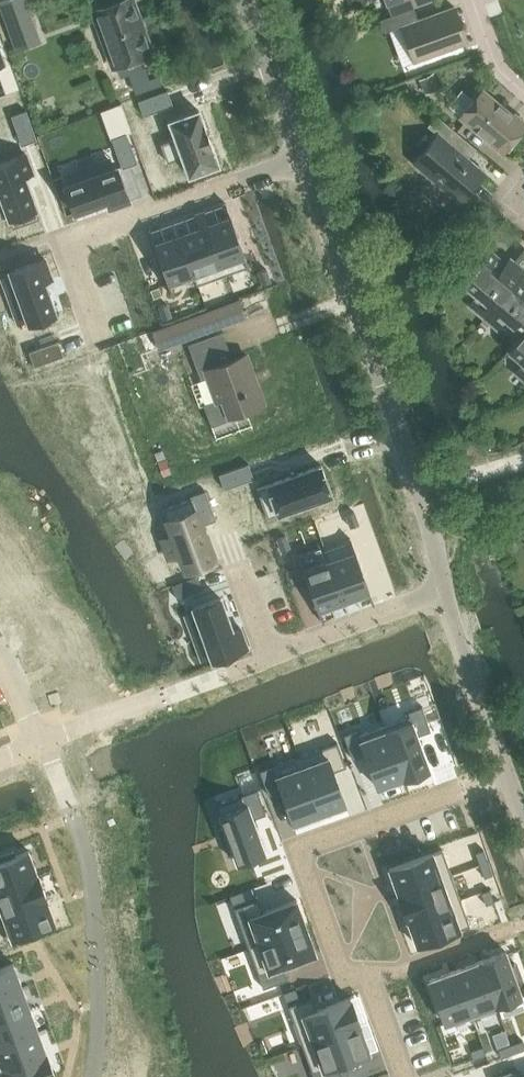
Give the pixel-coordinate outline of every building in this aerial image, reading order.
[(0,0),(0,8),(11,38),(37,29),(26,0),(1,0),(0,0)] [(136,0),(120,0),(91,10),(111,66),(151,51),(140,23),(144,22),(136,0)] [(381,17),(382,18),(414,6),(414,5),(424,2),(423,0),(386,0),(386,1),(387,1),(391,13),(381,17)] [(454,6),(418,19),(414,6),(382,18),(386,30),(402,24),(415,61),(468,42),(454,6)] [(419,78),(425,91),(440,84),(434,71),(419,78)] [(513,115),(482,89),(459,116),(502,151),(523,125),(523,121),(514,113),(513,115)] [(144,115),(173,105),(168,90),(138,100),(144,115)] [(176,138),(161,143),(168,162),(183,157),(189,174),(219,164),(215,152),(203,120),(203,121),(199,109),(169,120),(176,138)] [(37,139),(26,110),(12,115),(22,145),(37,139)] [(457,149),(466,139),(435,113),(426,124),(436,133),(412,161),(460,201),(485,172),(457,149)] [(138,162),(127,133),(112,138),(123,168),(138,162)] [(0,162),(0,192),(13,228),(40,218),(25,176),(33,173),(26,153),(0,162)] [(115,167),(63,186),(73,213),(105,202),(108,210),(128,203),(115,167)] [(200,225),(179,233),(198,284),(223,275),(204,224),(208,222),(204,210),(195,213),(200,225)] [(208,222),(204,224),(223,275),(247,266),(249,265),(230,214),(229,215),(208,222)] [(155,242),(154,242),(169,283),(170,283),(193,274),(197,284),(198,284),(179,233),(155,242)] [(482,319),(523,270),(523,248),(515,259),(510,255),(502,264),(488,252),(462,281),(476,293),(467,305),(477,313),(476,314),(482,319)] [(45,258),(10,271),(29,323),(56,313),(44,281),(53,278),(45,258)] [(267,268),(258,271),(263,283),(271,280),(267,268)] [(523,332),(523,333),(523,270),(482,319),(489,325),(490,324),(500,333),(510,321),(523,332)] [(152,331),(118,343),(131,377),(148,371),(141,354),(246,315),(240,299),(152,332),(152,331)] [(159,306),(164,319),(172,316),(167,303),(159,306)] [(204,369),(215,399),(203,404),(211,425),(232,417),(231,415),(263,402),(245,353),(232,358),(221,331),(192,341),(203,370),(204,369)] [(523,383),(523,333),(523,332),(508,350),(522,361),(512,373),(523,382),(523,383)] [(35,366),(64,355),(59,340),(29,351),(35,366)] [(166,459),(158,462),(163,476),(171,472),(166,459)] [(249,463),(219,474),(225,489),(254,478),(253,474),(249,463)] [(321,464),(257,488),(268,517),(332,494),(321,464)] [(173,535),(162,539),(169,557),(179,553),(185,570),(215,559),(202,524),(216,519),(206,490),(191,495),(192,498),(163,509),(173,535)] [(359,523),(355,511),(346,514),(351,527),(359,523)] [(290,548),(286,535),(277,539),(282,551),(290,548)] [(350,540),(326,549),(344,600),(369,591),(370,591),(351,540),(350,540)] [(305,568),(303,568),(305,574),(308,583),(312,591),(318,610),(320,609),(323,608),(344,600),(326,549),(325,550),(328,559),(320,563),(305,568)] [(221,598),(194,608),(213,660),(248,647),(241,627),(233,630),(221,598)] [(410,715),(385,725),(404,778),(430,769),(418,734),(431,730),(422,705),(408,710),(410,715)] [(358,728),(344,734),(353,758),(366,753),(378,787),(402,778),(403,778),(404,778),(385,725),(360,734),(358,728)] [(338,741),(299,755),(320,813),(346,804),(333,770),(346,766),(338,741)] [(299,755),(260,770),(269,794),(282,789),(294,823),(320,813),(299,755)] [(257,788),(216,804),(224,826),(219,828),(227,850),(232,848),(237,861),(265,851),(253,818),(266,813),(257,788)] [(443,848),(389,868),(398,893),(398,894),(452,874),(443,848)] [(484,848),(475,851),(480,864),(488,861),(484,848)] [(38,874),(29,850),(15,854),(14,850),(0,855),(0,888),(38,874)] [(488,861),(480,864),(485,876),(493,873),(488,861)] [(0,888),(0,915),(47,898),(38,874),(0,888)] [(452,874),(398,894),(407,918),(461,899),(452,874)] [(490,888),(482,891),(486,904),(495,901),(490,888)] [(242,890),(230,895),(233,903),(245,899),(242,890)] [(0,915),(0,921),(7,940),(25,934),(27,938),(44,932),(42,927),(55,922),(46,898),(47,898),(0,915)] [(259,898),(234,907),(249,947),(306,926),(297,899),(263,911),(259,898)] [(461,899),(407,918),(407,919),(408,919),(417,944),(470,925),(461,899)] [(306,926),(249,947),(263,987),(288,978),(283,965),(316,953),(306,926)] [(506,950),(480,959),(498,1009),(499,1008),(497,1003),(522,994),(517,981),(521,979),(515,962),(511,964),(506,950)] [(479,960),(456,969),(473,1018),(498,1009),(480,959),(479,960)] [(0,967),(0,994),(22,986),(14,962),(0,967)] [(456,969),(429,978),(445,1022),(470,1013),(472,1018),(473,1018),(456,969)] [(0,994),(0,1019),(30,1008),(22,986),(0,994)] [(283,992),(286,1000),(299,996),(296,987),(283,992)] [(312,996),(288,1005),(303,1045),(360,1024),(350,996),(317,1009),(312,996)] [(0,1019),(0,1044),(38,1030),(30,1008),(0,1019)] [(303,1045),(314,1076),(339,1076),(342,1076),(337,1063),(370,1051),(360,1024),(303,1045)] [(0,1044),(0,1069),(46,1052),(45,1048),(43,1042),(38,1030),(0,1044)] [(511,1044),(514,1052),(523,1048),(523,1042),(523,1039),(511,1044)] [(511,1044),(498,1048),(501,1057),(514,1052),(511,1044)] [(483,1045),(471,1050),(473,1058),(486,1054),(483,1045)] [(0,1069),(0,1076),(53,1076),(56,1076),(50,1060),(47,1053),(47,1052),(46,1052),(0,1069)] [(492,1076),(520,1076),(517,1067),(492,1076)]
